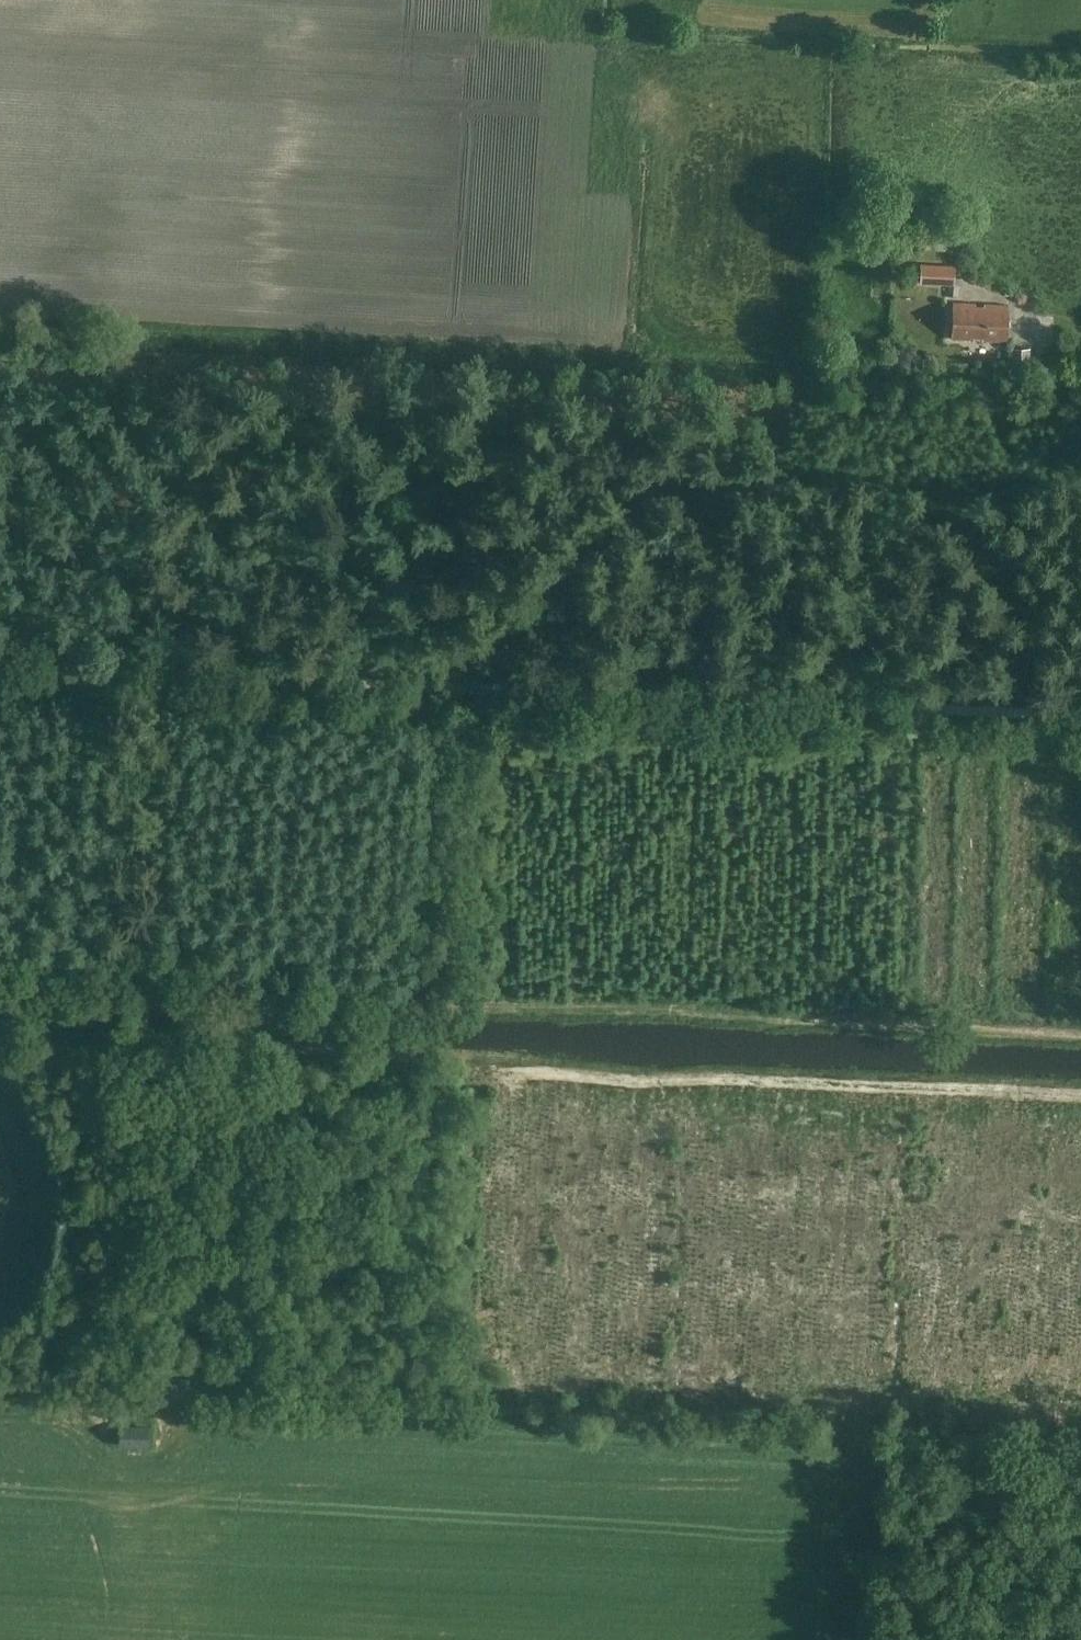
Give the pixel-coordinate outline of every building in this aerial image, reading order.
[(920,284),(954,285),(955,264),(921,263),(920,284)] [(973,337),(983,337),(982,340),(1006,341),(1008,306),(984,305),(984,307),(974,307),(974,304),(953,303),(952,339),(972,340),(973,337)] [(1011,348),(1011,369),(1030,370),(1030,348),(1011,348)] [(120,1446),(147,1446),(148,1417),(121,1416),(120,1446)]
